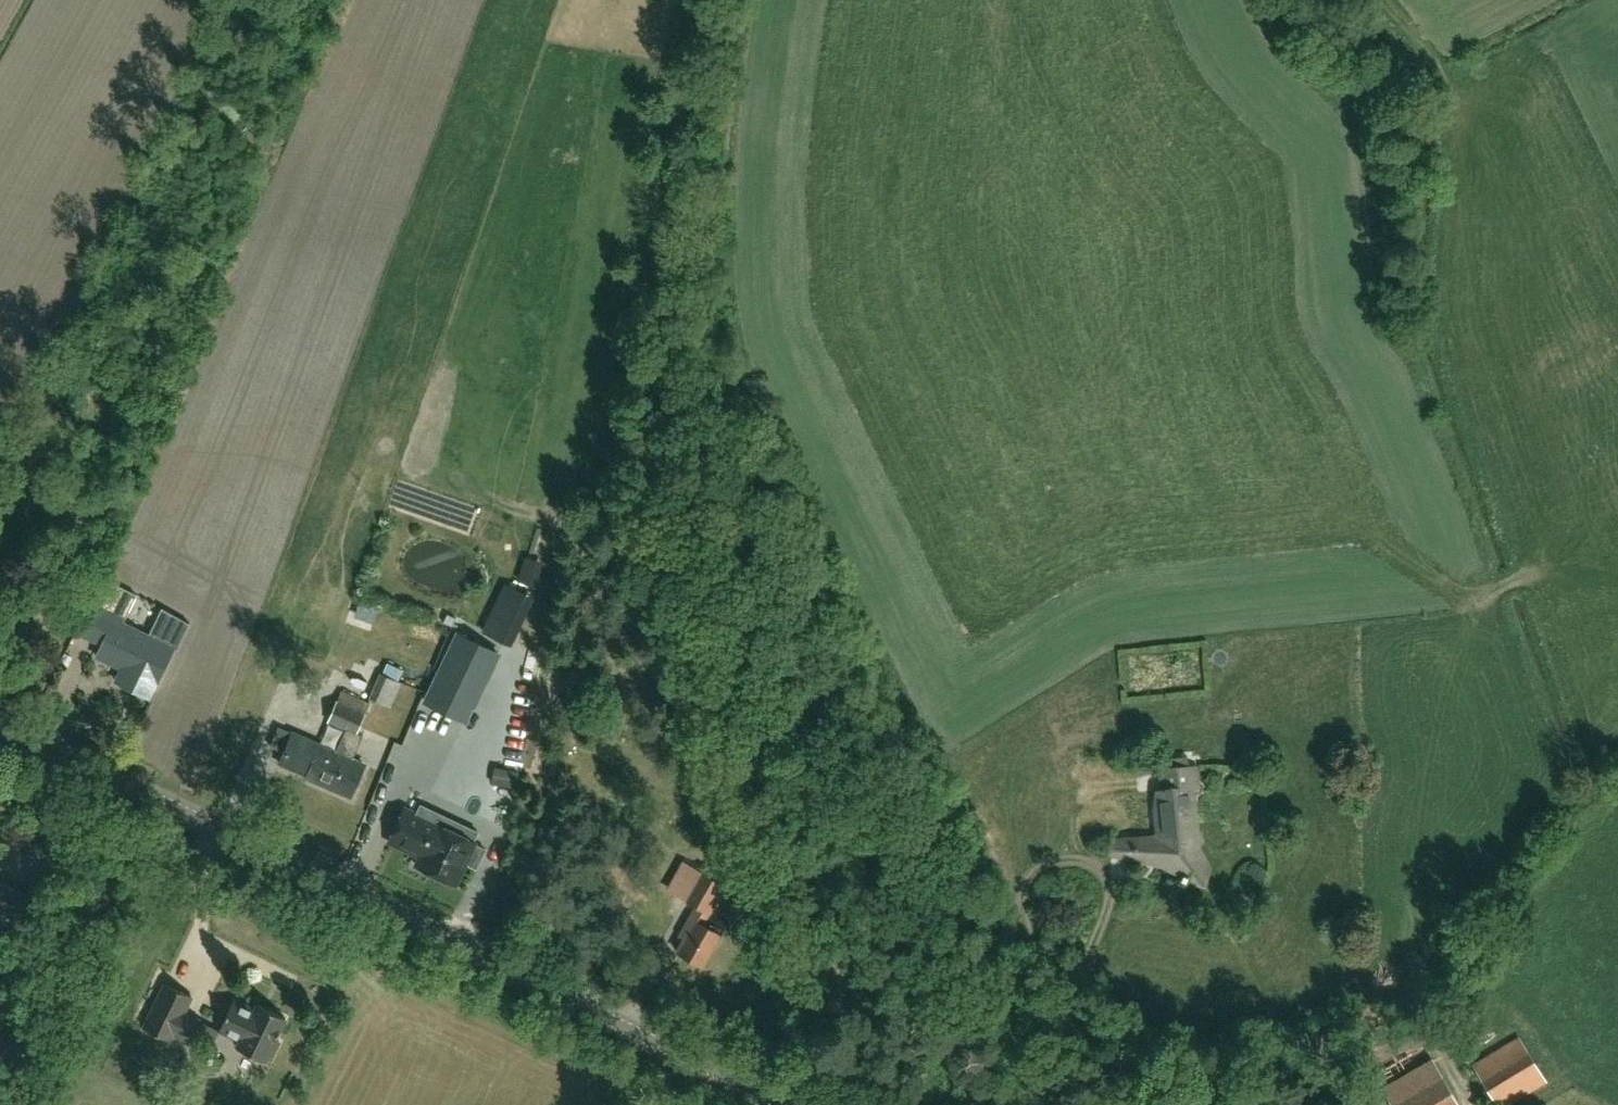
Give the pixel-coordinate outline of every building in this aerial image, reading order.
[(94,616),(84,637),(103,645),(98,657),(123,669),(117,681),(151,697),(175,647),(124,623),(136,595),(108,582),(95,611),(93,616),(94,616)] [(94,616),(93,616),(86,613),(76,633),(84,637),(94,616)] [(484,631),(503,641),(511,625),(491,615),(484,631)] [(459,635),(426,702),(465,721),(498,653),(459,635)] [(674,664),(662,669),(668,684),(681,679),(674,664)] [(391,708),(402,683),(381,673),(370,698),(391,708)] [(358,732),(370,704),(343,692),(329,722),(346,729),(336,752),(322,746),(321,746),(280,728),(271,747),(285,753),(281,764),(309,776),(308,778),(352,797),(365,765),(353,759),(363,735),(358,732)] [(381,718),(377,730),(404,737),(407,724),(381,718)] [(1207,890),(1208,889),(1198,876),(1203,863),(1196,849),(1192,807),(1194,807),(1192,789),(1197,789),(1195,768),(1162,771),(1164,792),(1159,792),(1160,810),(1157,810),(1160,837),(1149,838),(1147,842),(1130,843),(1128,856),(1144,859),(1145,856),(1160,859),(1162,863),(1192,878),(1197,877),(1207,890)] [(466,864),(477,869),(487,850),(475,844),(476,843),(474,842),(479,832),(422,805),(417,815),(405,809),(390,841),(422,856),(417,866),(456,885),(466,864)] [(601,834),(603,823),(587,820),(584,831),(601,834)] [(703,925),(725,885),(699,871),(685,898),(698,906),(682,936),(686,938),(678,952),(703,965),(720,934),(703,925)] [(0,906),(10,885),(0,880),(0,906)] [(184,1013),(192,996),(166,983),(144,1028),(170,1040),(173,1035),(189,1043),(200,1020),(184,1013)] [(234,1000),(220,1030),(241,1040),(237,1047),(265,1061),(267,1057),(271,1059),(280,1042),(275,1039),(286,1018),(258,1004),(255,1010),(234,1000)] [(1546,1081),(1520,1037),(1473,1065),(1498,1104),(1507,1104),(1546,1081)] [(1431,1058),(1381,1088),(1391,1104),(1459,1104),(1431,1058)]
